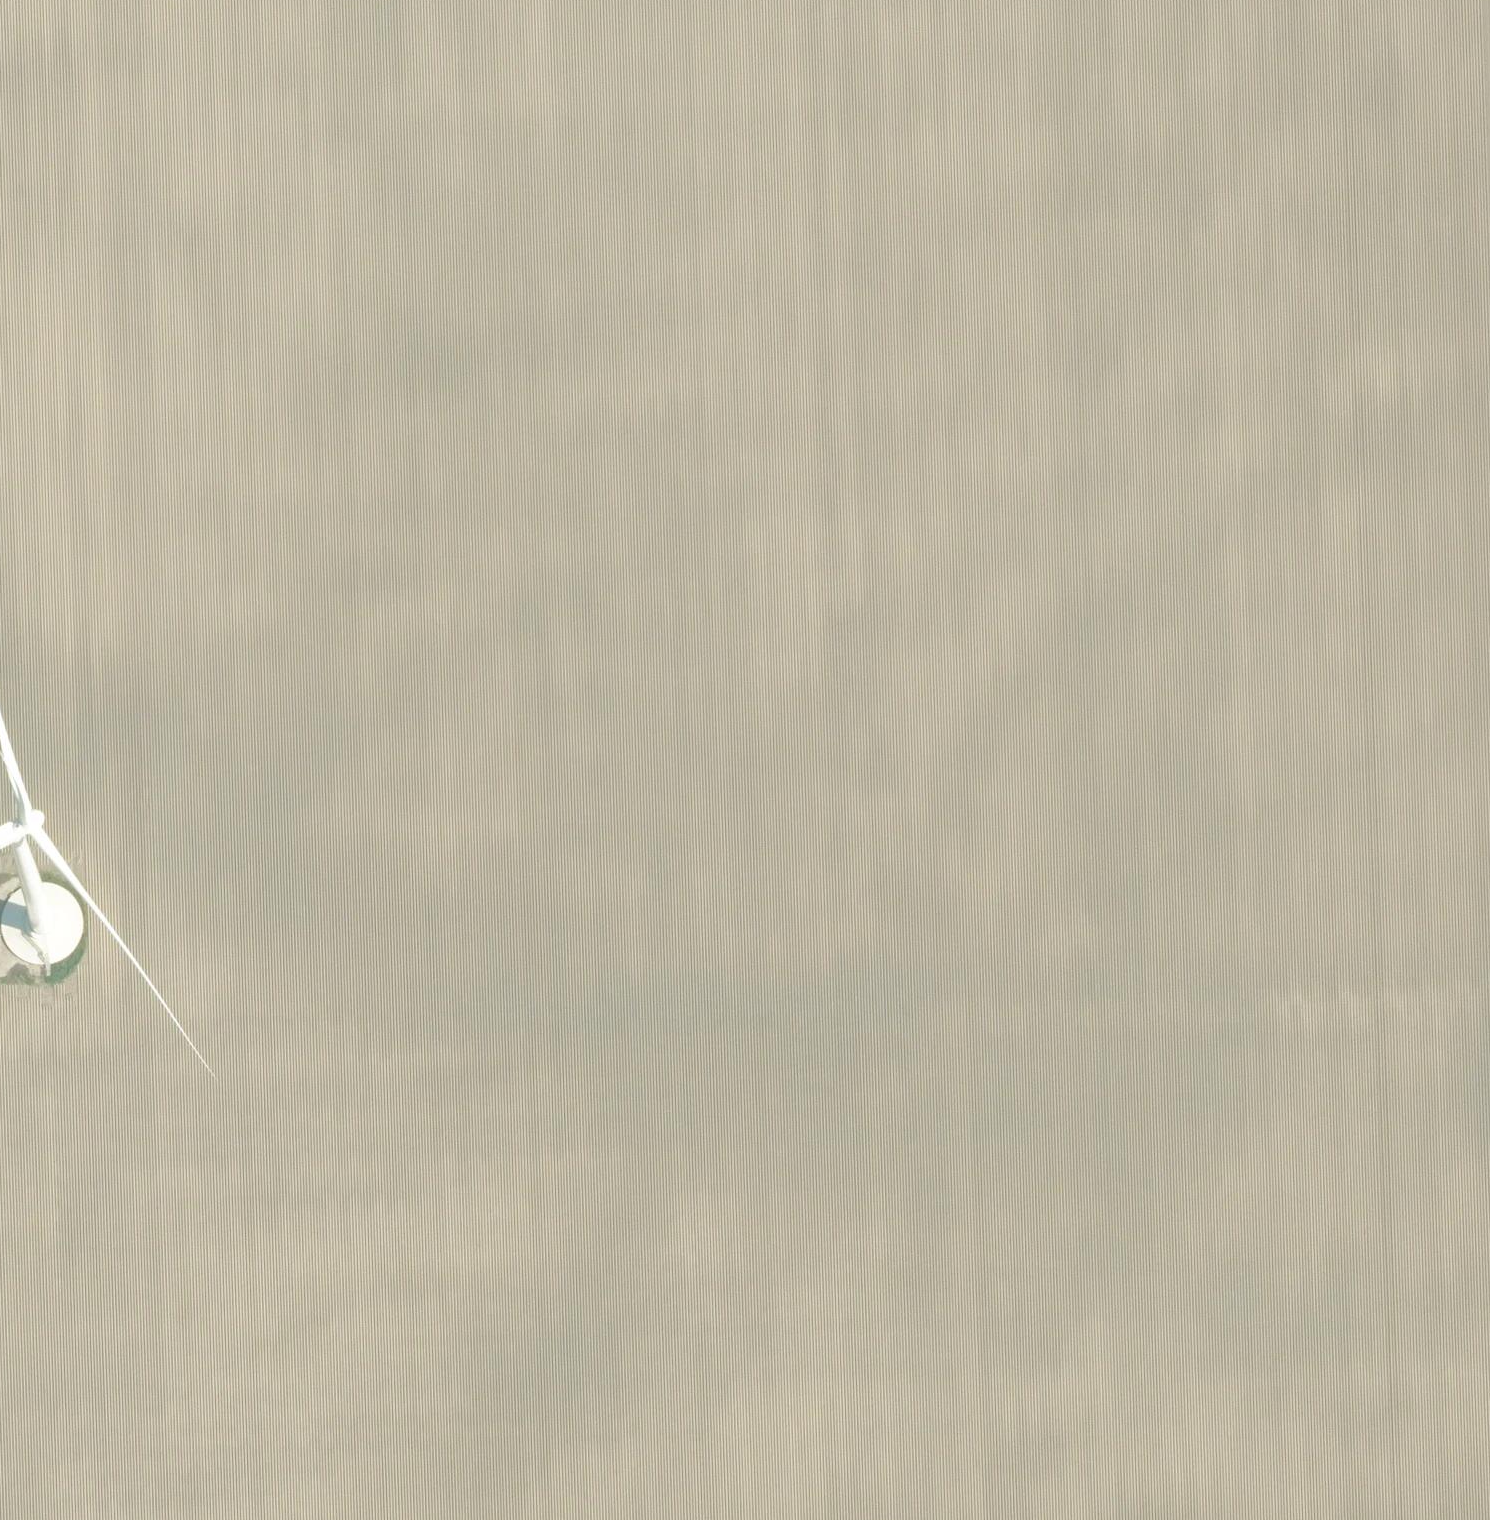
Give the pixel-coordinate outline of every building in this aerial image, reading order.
[(59,928),(59,925),(59,922),(58,920),(58,918),(57,915),(55,913),(54,911),(52,910),(50,908),(48,907),(45,906),(43,905),(40,905),(38,905),(35,905),(33,906),(30,907),(28,908),(26,910),(24,911),(23,913),(21,915),(20,918),(20,920),(19,923),(19,925),(19,927),(20,930),(20,932),(21,935),(23,937),(24,939),(26,940),(28,942),(30,943),(33,944),(35,945),(38,945),(40,945),(43,945),(45,944),(48,943),(50,942),(52,940),(54,939),(55,937),(57,935),(58,932),(58,930),(59,928)]
